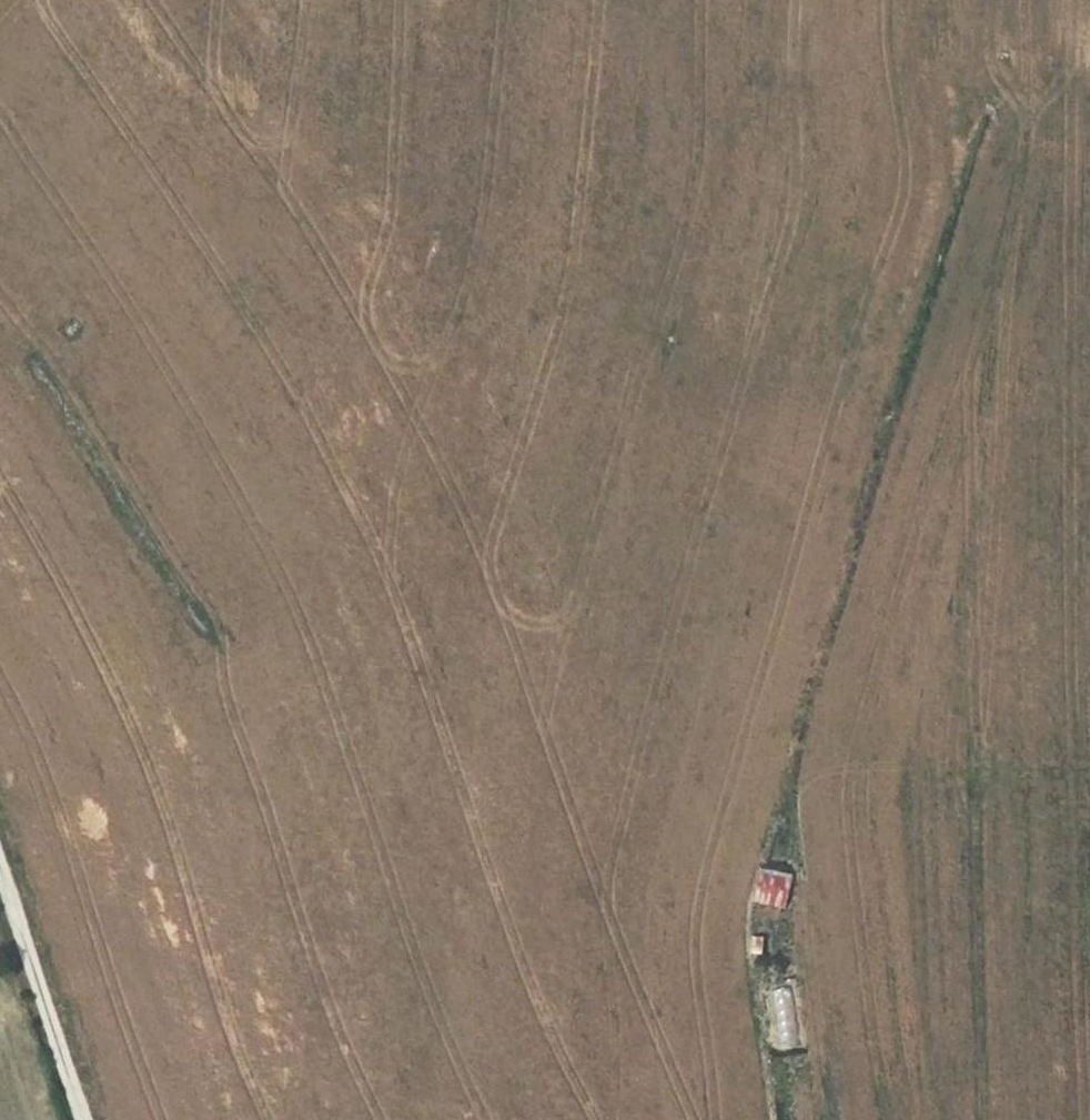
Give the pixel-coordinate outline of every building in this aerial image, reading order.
[(784,909),(790,873),(757,868),(750,903),(784,909)]
